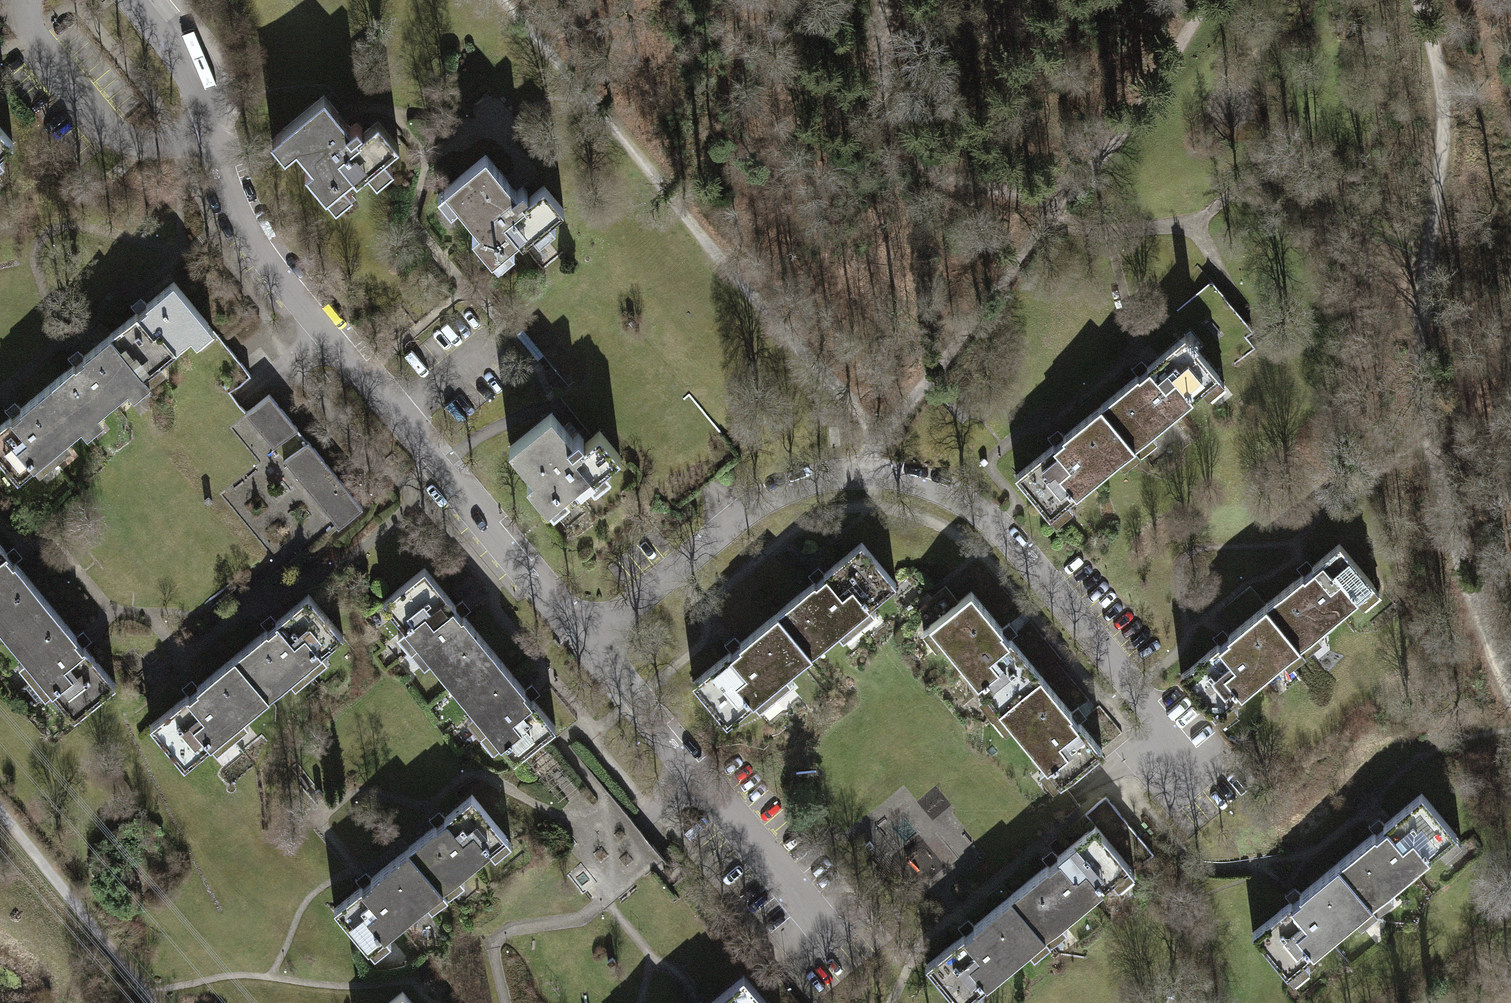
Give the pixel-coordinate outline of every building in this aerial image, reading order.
[(321,93),(266,138),(281,156),(293,146),(308,164),(301,170),(333,209),(350,195),(341,184),(349,178),(352,183),(366,172),(374,183),(390,169),(381,158),(397,145),(376,119),(357,135),(353,130),(360,123),(355,118),(347,124),(321,93)] [(11,140),(0,126),(0,149),(11,140)] [(477,140),(427,181),(442,198),(449,192),(469,216),(462,221),(491,257),(508,243),(500,234),(511,225),(516,231),(527,222),(533,230),(549,217),(542,209),(558,196),(537,171),(516,187),(511,181),(518,176),(514,170),(506,176),(477,140)] [(105,333),(145,380),(160,367),(155,360),(185,335),(192,343),(210,328),(169,280),(105,333)] [(105,333),(41,386),(76,427),(82,434),(99,420),(92,412),(123,386),(129,393),(145,380),(105,333)] [(1016,472),(1050,514),(1219,376),(1185,335),(1016,472)] [(0,419),(0,466),(12,480),(27,467),(33,475),(66,449),(59,440),(76,427),(41,386),(0,419)] [(247,413),(273,446),(297,427),(271,394),(247,413)] [(594,428),(576,442),(572,438),(577,434),(572,428),(564,435),(544,411),(505,443),(529,473),(522,478),(541,502),(548,511),(564,498),(558,489),(566,483),(571,489),(584,480),(590,487),(608,473),(601,465),(615,454),(594,428)] [(310,443),(286,462),(338,526),(362,507),(310,443)] [(1176,676),(1211,719),(1369,590),(1334,547),(1176,676)] [(38,599),(0,553),(0,631),(38,599)] [(449,600),(419,563),(376,599),(397,623),(390,629),(416,660),(423,655),(444,679),(486,644),(449,600)] [(749,705),(864,610),(829,568),(715,662),(749,705)] [(224,651),(258,693),(281,675),(288,683),(321,655),(315,647),(335,631),(300,589),(271,613),(224,651)] [(922,627),(1054,788),(1096,753),(964,593),(922,627)] [(38,599),(0,631),(0,632),(23,660),(14,667),(39,697),(48,689),(70,716),(109,684),(76,645),(38,599)] [(486,644),(444,679),(469,708),(461,715),(487,746),(495,740),(508,756),(551,720),(529,695),(486,644)] [(224,651),(178,688),(141,718),(175,760),(202,738),(209,747),(242,720),(235,712),(258,693),(224,651)] [(1419,795),(1254,935),(1292,979),(1456,839),(1419,795)] [(491,857),(507,844),(471,800),(446,820),(404,855),(434,892),(440,899),(458,884),(452,877),(485,850),(491,857)] [(1139,882),(1096,832),(1013,903),(1054,951),(1070,938),(1065,932),(1115,889),(1121,897),(1139,882)] [(422,914),(440,899),(434,892),(404,855),(361,889),(332,913),(369,958),(388,941),(382,934),(416,907),(422,914)] [(931,971),(956,1002),(985,1002),(981,998),(1032,957),(1037,964),(1054,951),(1013,903),(931,971)] [(723,1002),(768,1002),(749,981),(723,1002)] [(407,995),(398,1002),(414,1002),(407,995)]
